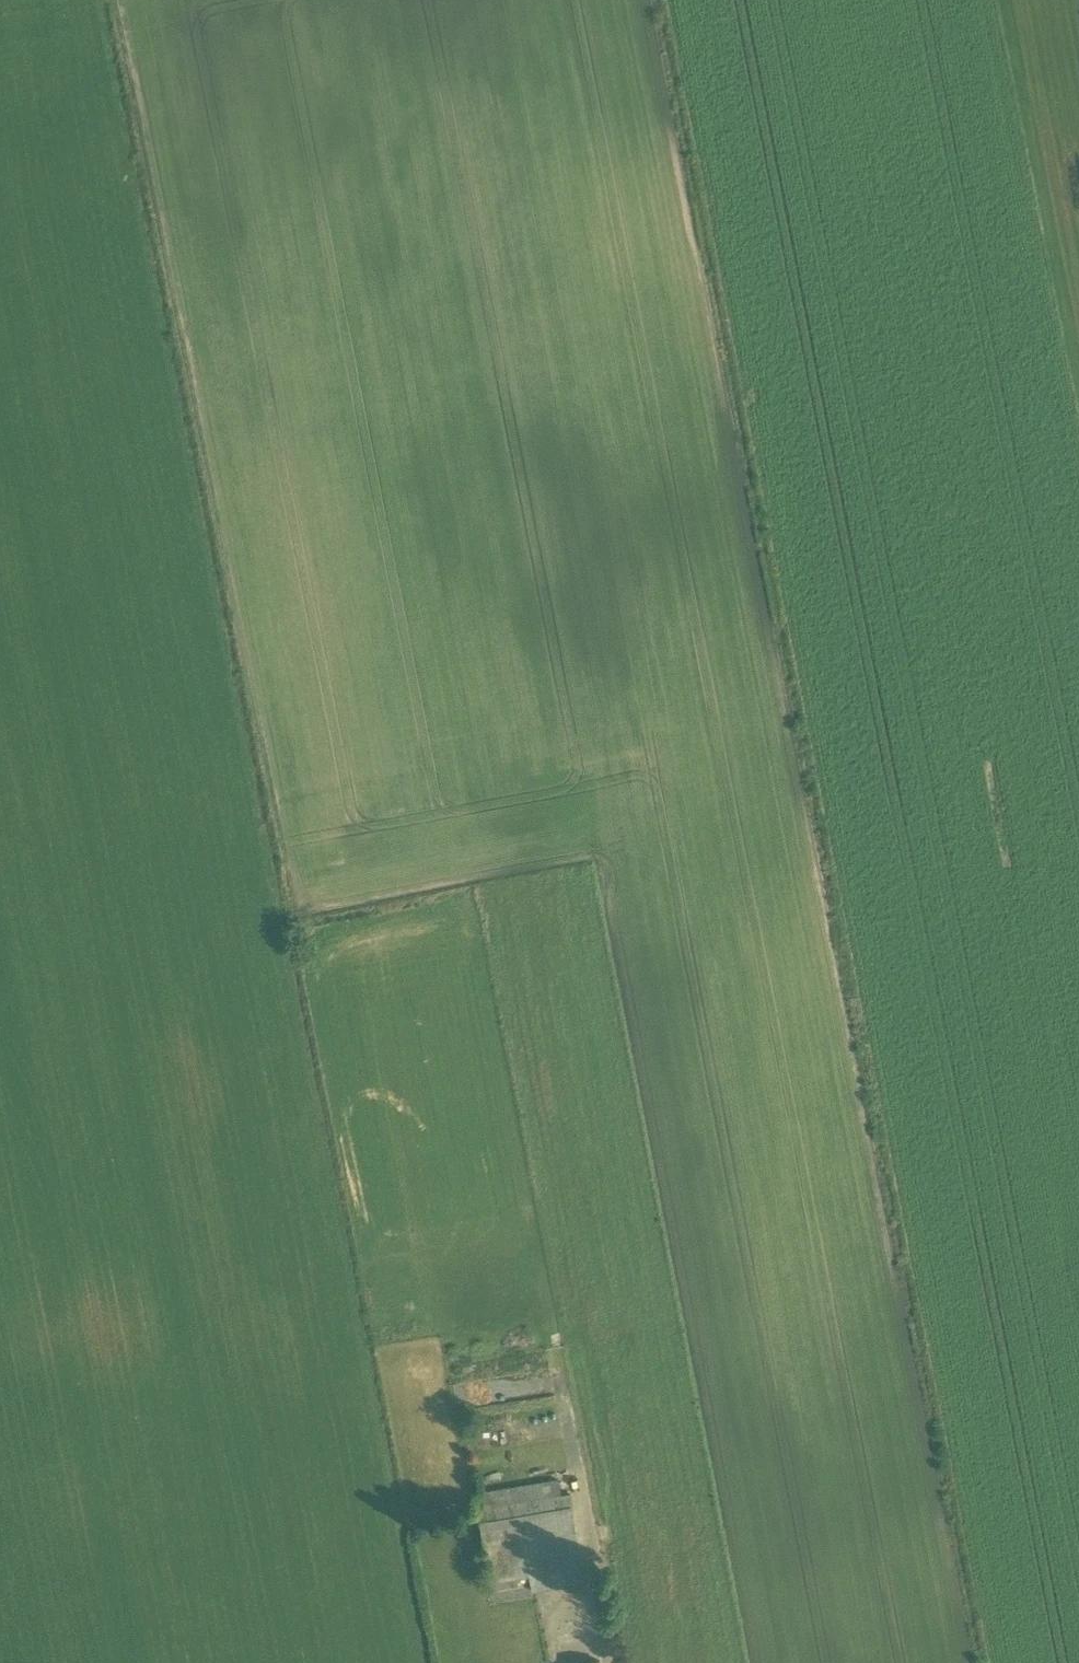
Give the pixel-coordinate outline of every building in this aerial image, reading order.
[(561,1494),(558,1479),(475,1493),(490,1583),(530,1577),(532,1592),(585,1583),(570,1492),(561,1494)]
